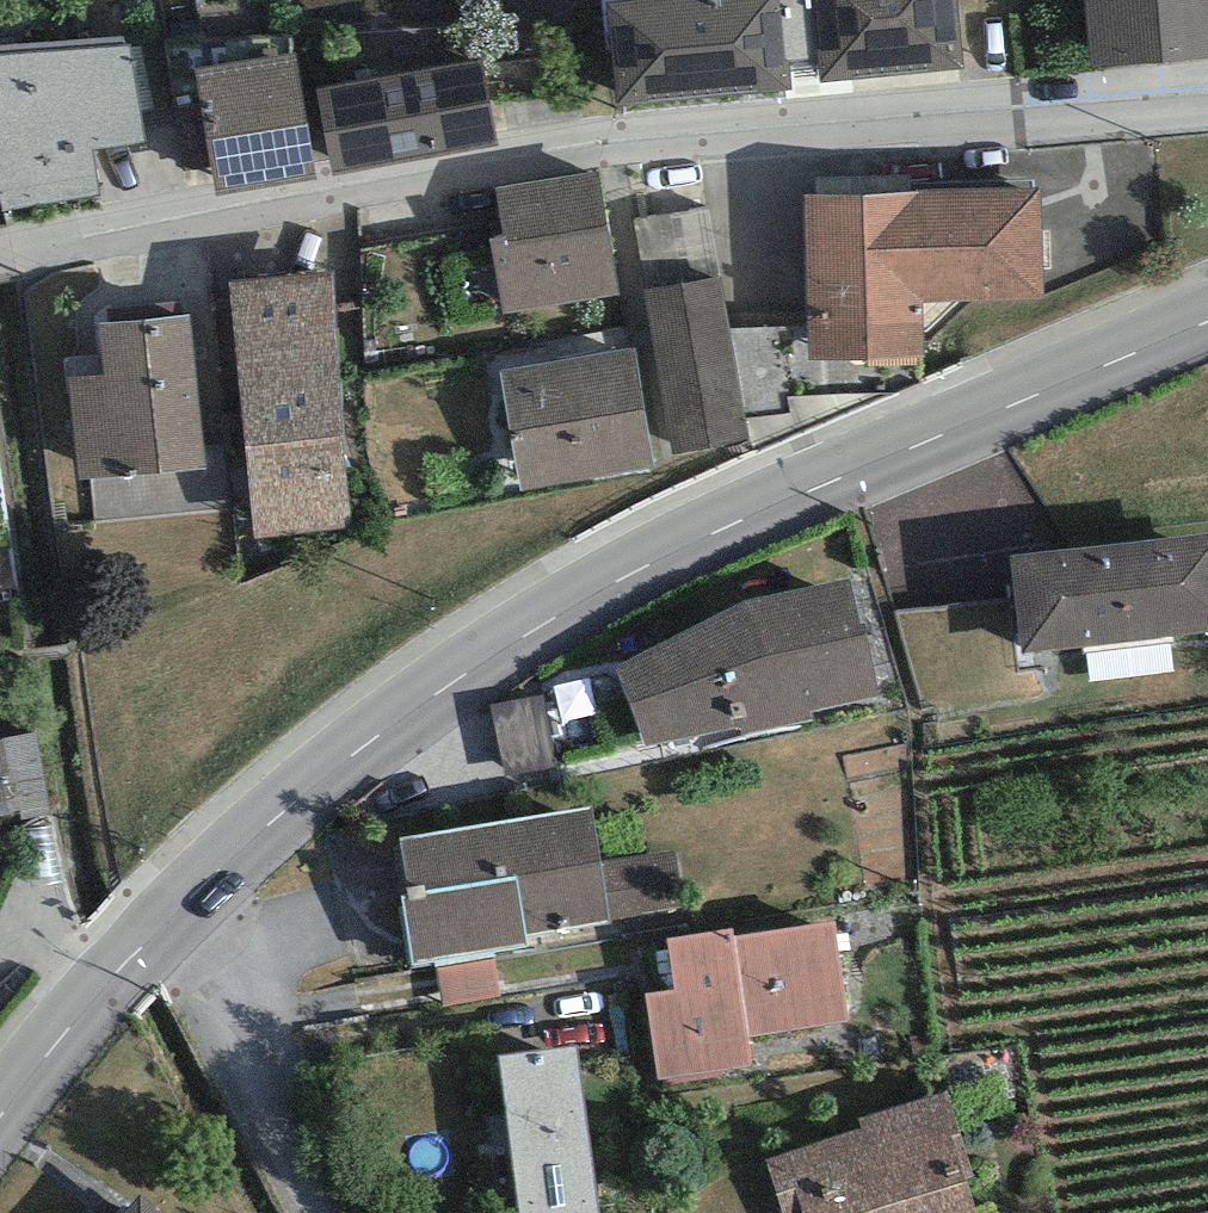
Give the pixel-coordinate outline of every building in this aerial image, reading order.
[(606,1),(614,104),(789,91),(787,70),(815,66),(817,83),(963,70),(956,0),(622,0),(606,1)] [(1207,59),(1207,0),(1086,0),(1092,69),(1207,59)] [(0,46),(0,199),(3,209),(99,195),(92,148),(146,141),(128,44),(123,45),(122,37),(0,46)] [(296,51),(194,68),(215,196),(317,179),(296,51)] [(482,61),(316,90),(331,176),(497,147),(482,61)] [(620,295),(598,170),(497,188),(505,235),(490,238),(504,316),(519,313),(620,295)] [(920,193),(805,195),(808,359),(925,357),(924,302),(1040,300),(1038,186),(920,188),(920,193)] [(351,527),(331,271),(230,282),(255,539),(351,527)] [(750,440),(721,278),(644,292),(674,454),(750,440)] [(206,468),(189,312),(99,321),(104,376),(67,380),(78,482),(206,468)] [(522,492),(655,468),(633,349),(500,373),(522,492)] [(1010,554),(1015,599),(1020,651),(1207,631),(1207,533),(1010,554)] [(748,601),(615,669),(645,746),(740,727),(742,737),(814,723),(814,711),(881,701),(866,625),(859,627),(851,582),(748,601)] [(1020,651),(1015,599),(897,613),(925,721),(1046,699),(1036,667),(1022,669),(1020,651)] [(557,770),(543,694),(492,703),(506,780),(557,770)] [(35,733),(7,738),(8,741),(0,742),(0,814),(20,810),(21,819),(50,814),(35,733)] [(410,966),(420,964),(531,947),(528,932),(609,919),(600,863),(592,808),(401,837),(410,896),(399,898),(407,950),(410,966)] [(600,863),(609,919),(687,908),(678,851),(600,863)] [(734,936),(733,929),(668,938),(676,991),(647,995),(658,1078),(751,1065),(747,1037),(849,1023),(835,922),(734,936)] [(495,960),(437,969),(443,1006),(501,996),(495,960)] [(576,1046),(499,1055),(519,1212),(597,1212),(576,1046)] [(967,1180),(975,1178),(950,1102),(947,1091),(939,1094),(859,1119),(863,1130),(786,1155),(766,1161),(782,1212),(977,1212),(967,1180)] [(140,1197),(125,1212),(158,1212),(140,1197)]
